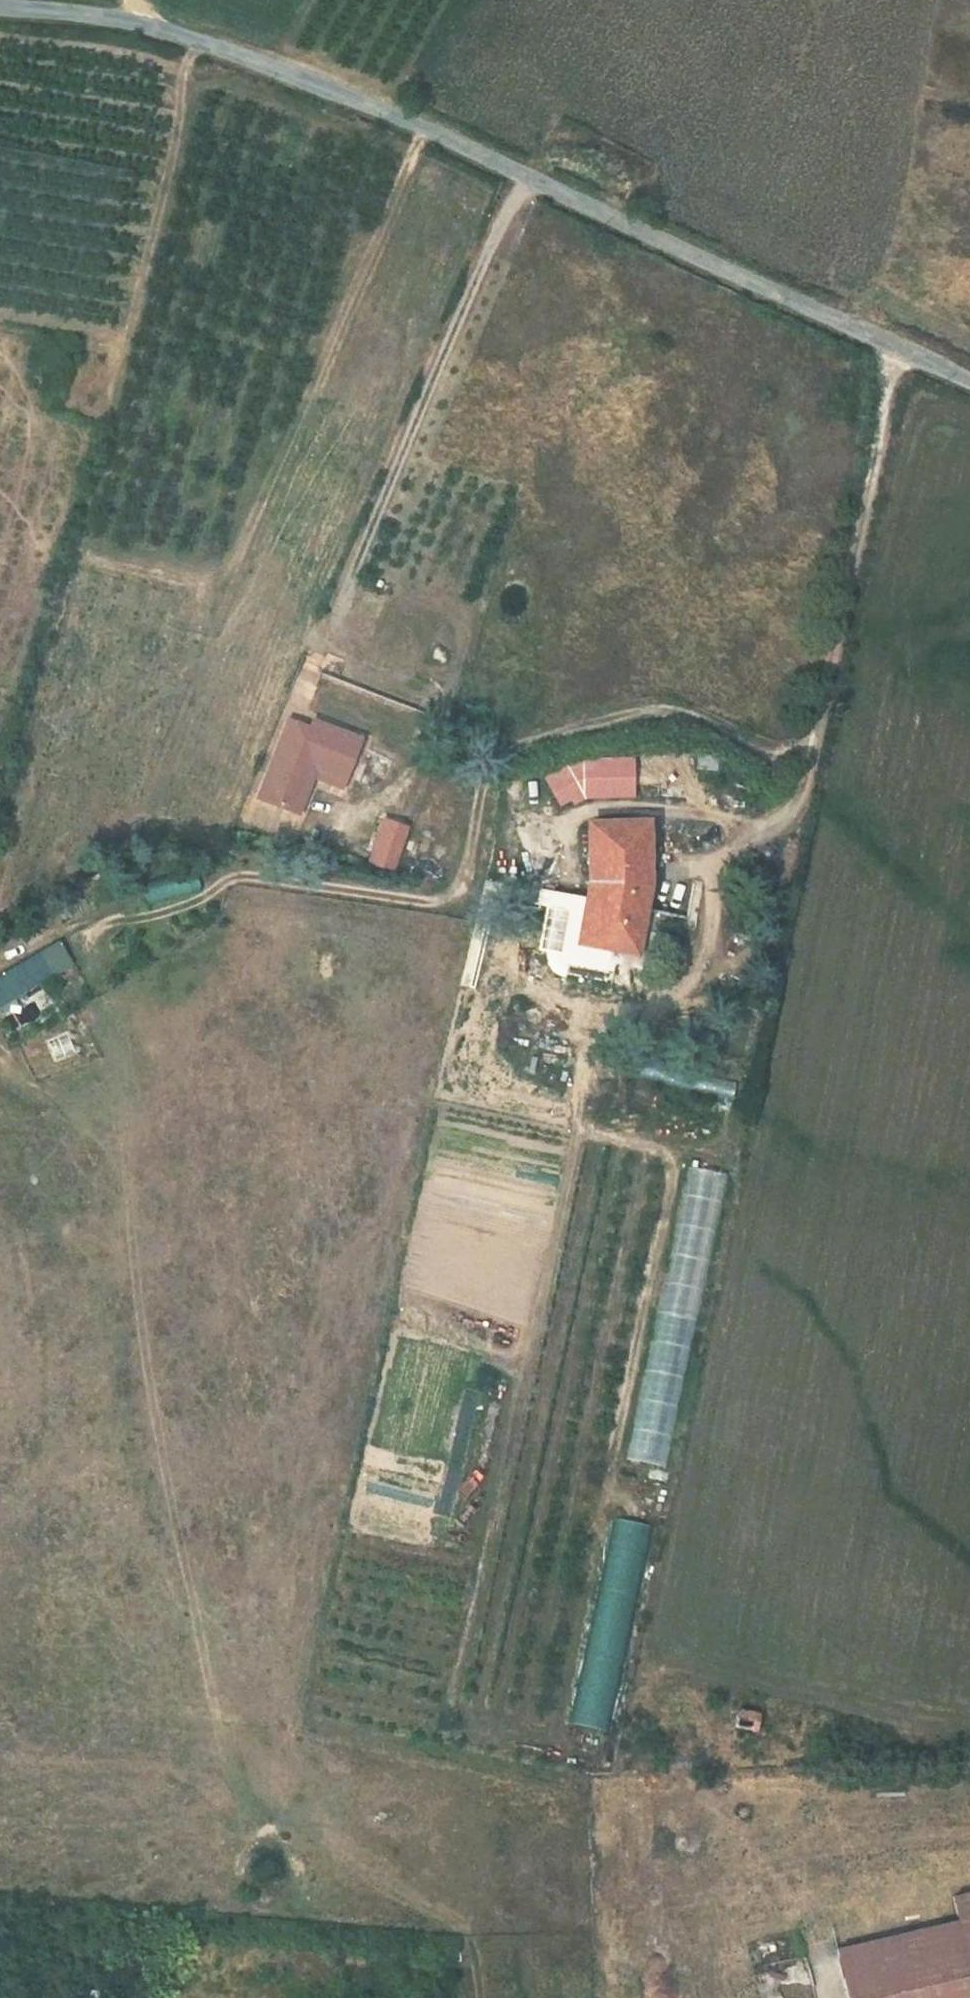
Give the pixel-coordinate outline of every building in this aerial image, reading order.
[(313,715),(308,726),(288,719),(257,799),(298,815),(313,776),(345,788),(365,736),(313,715)] [(560,806),(573,800),(575,804),(585,799),(634,798),(633,758),(584,759),(585,762),(569,769),(567,765),(545,777),(560,806)] [(409,828),(383,819),(369,860),(394,869),(409,828)] [(594,903),(586,948),(630,957),(645,893),(646,855),(647,823),(623,824),(591,824),(590,859),(585,901),(594,903)] [(0,969),(0,1002),(73,967),(60,941),(0,969)] [(725,1173),(685,1165),(628,1457),(668,1465),(725,1173)] [(610,1730),(643,1522),(608,1517),(575,1724),(610,1730)] [(756,1710),(736,1708),(734,1726),(754,1728),(756,1710)] [(857,1992),(859,1997),(969,1997),(969,1964),(857,1992)]
